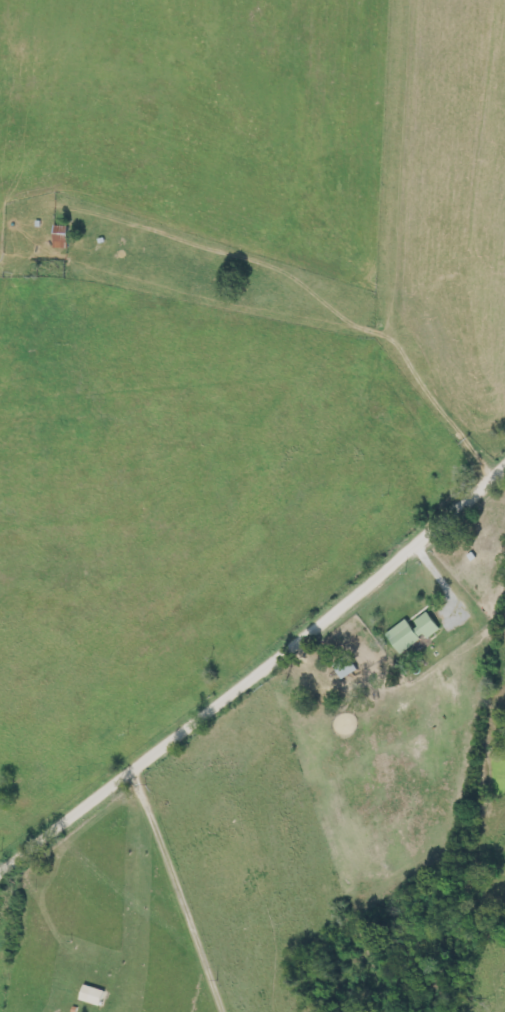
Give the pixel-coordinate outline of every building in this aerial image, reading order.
[(69,227),(55,227),(54,250),(68,250),(69,227)] [(442,630),(429,612),(413,624),(409,619),(388,635),(402,654),(427,637),(429,640),(442,630)] [(343,681),(359,671),(351,656),(334,666),(343,681)] [(102,1008),(107,992),(85,986),(81,1001),(102,1008)]
